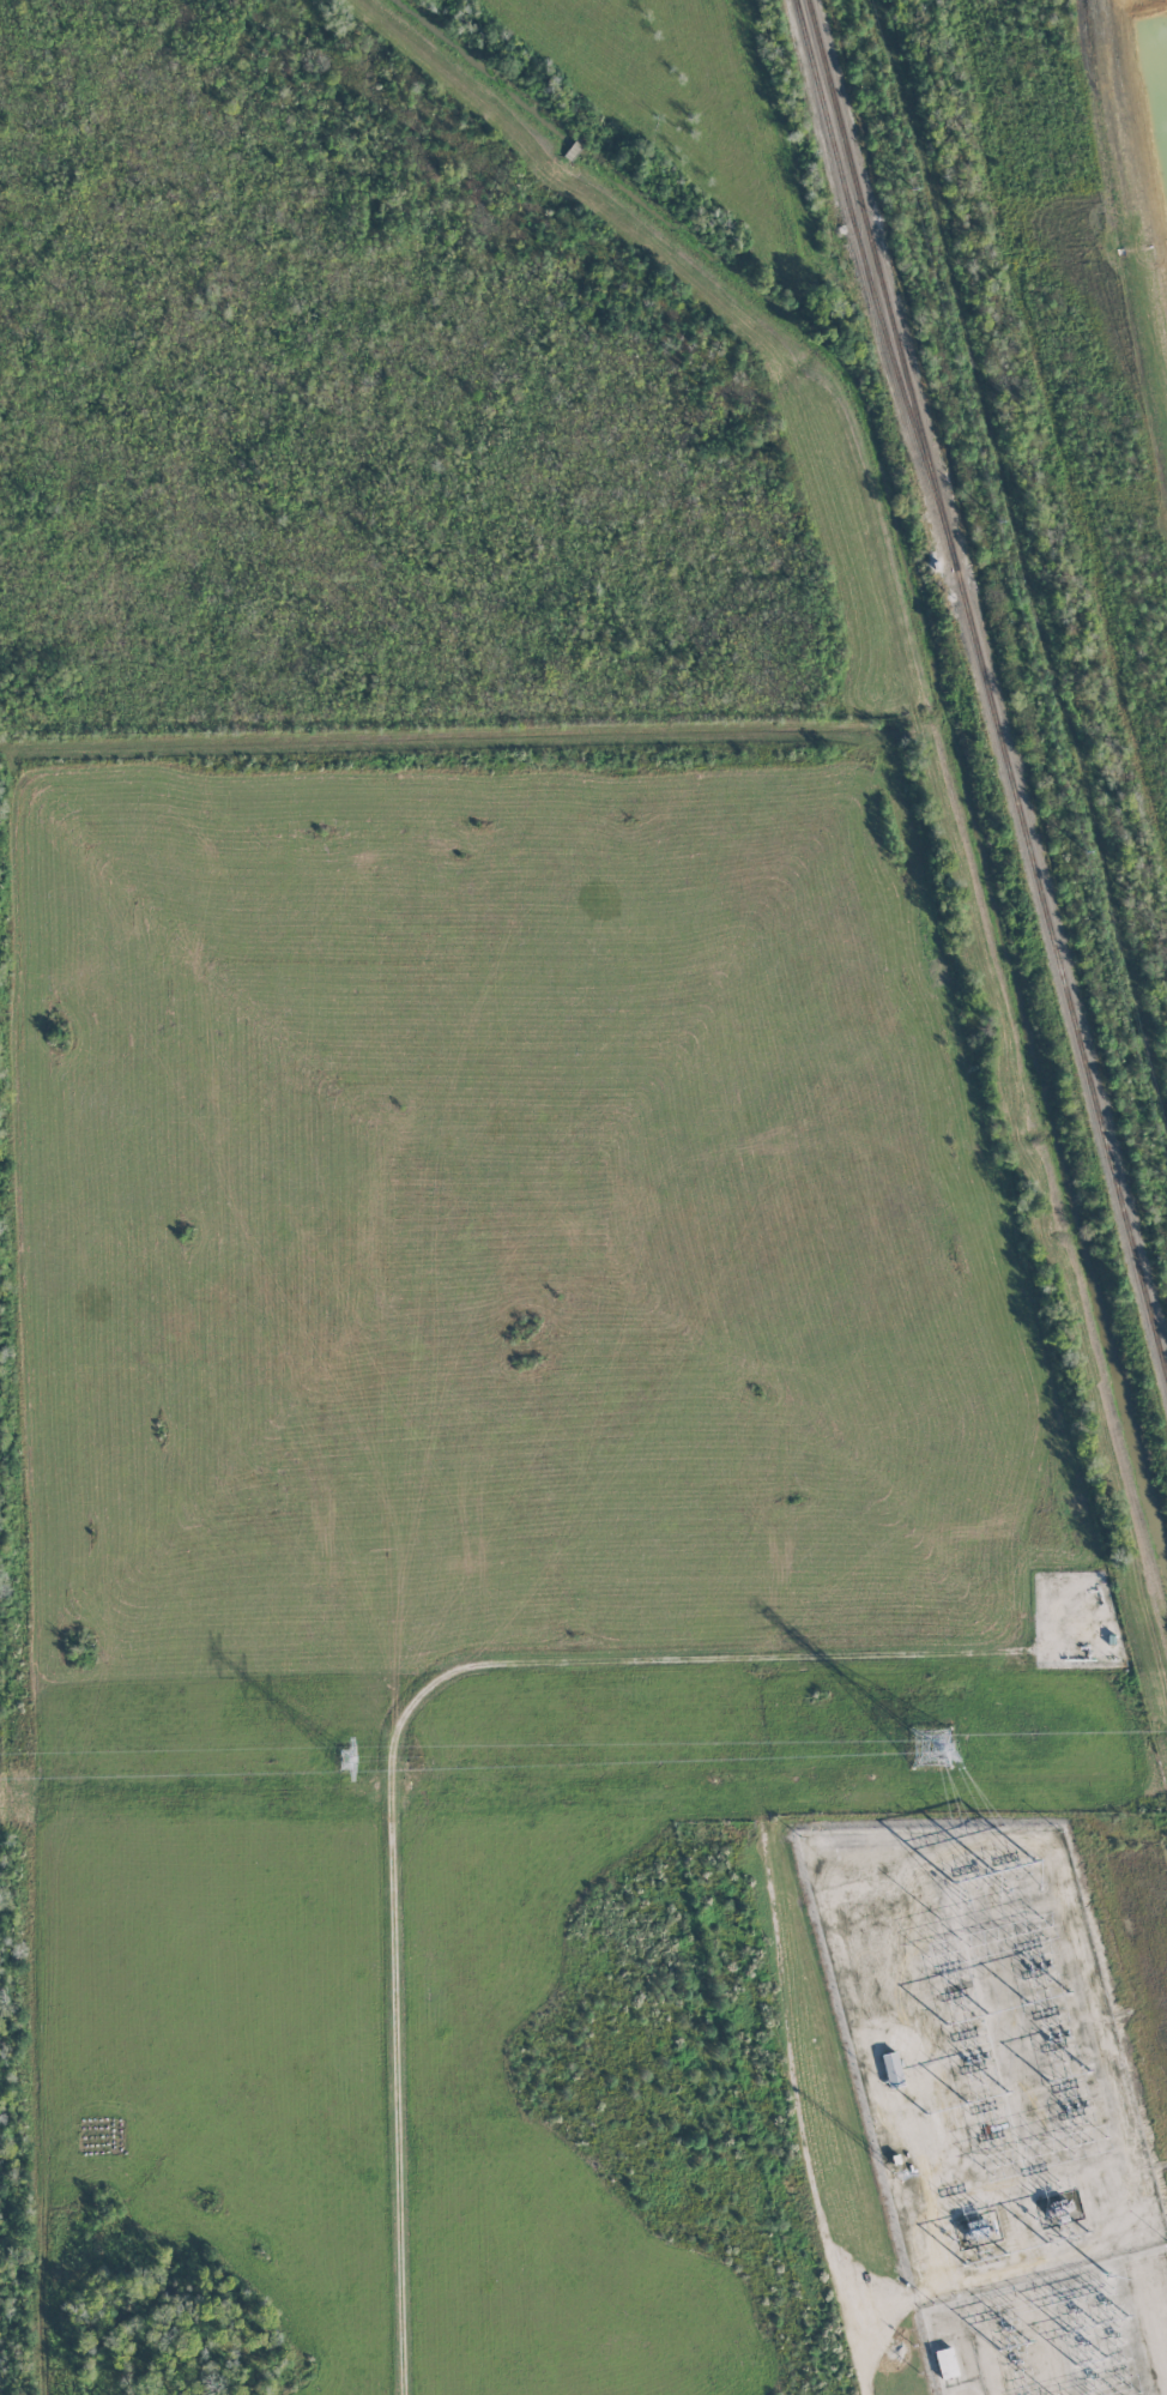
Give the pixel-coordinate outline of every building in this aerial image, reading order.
[(888,2088),(904,2085),(898,2051),(882,2054),(888,2088)] [(957,2375),(952,2347),(935,2350),(940,2378),(957,2375)]
